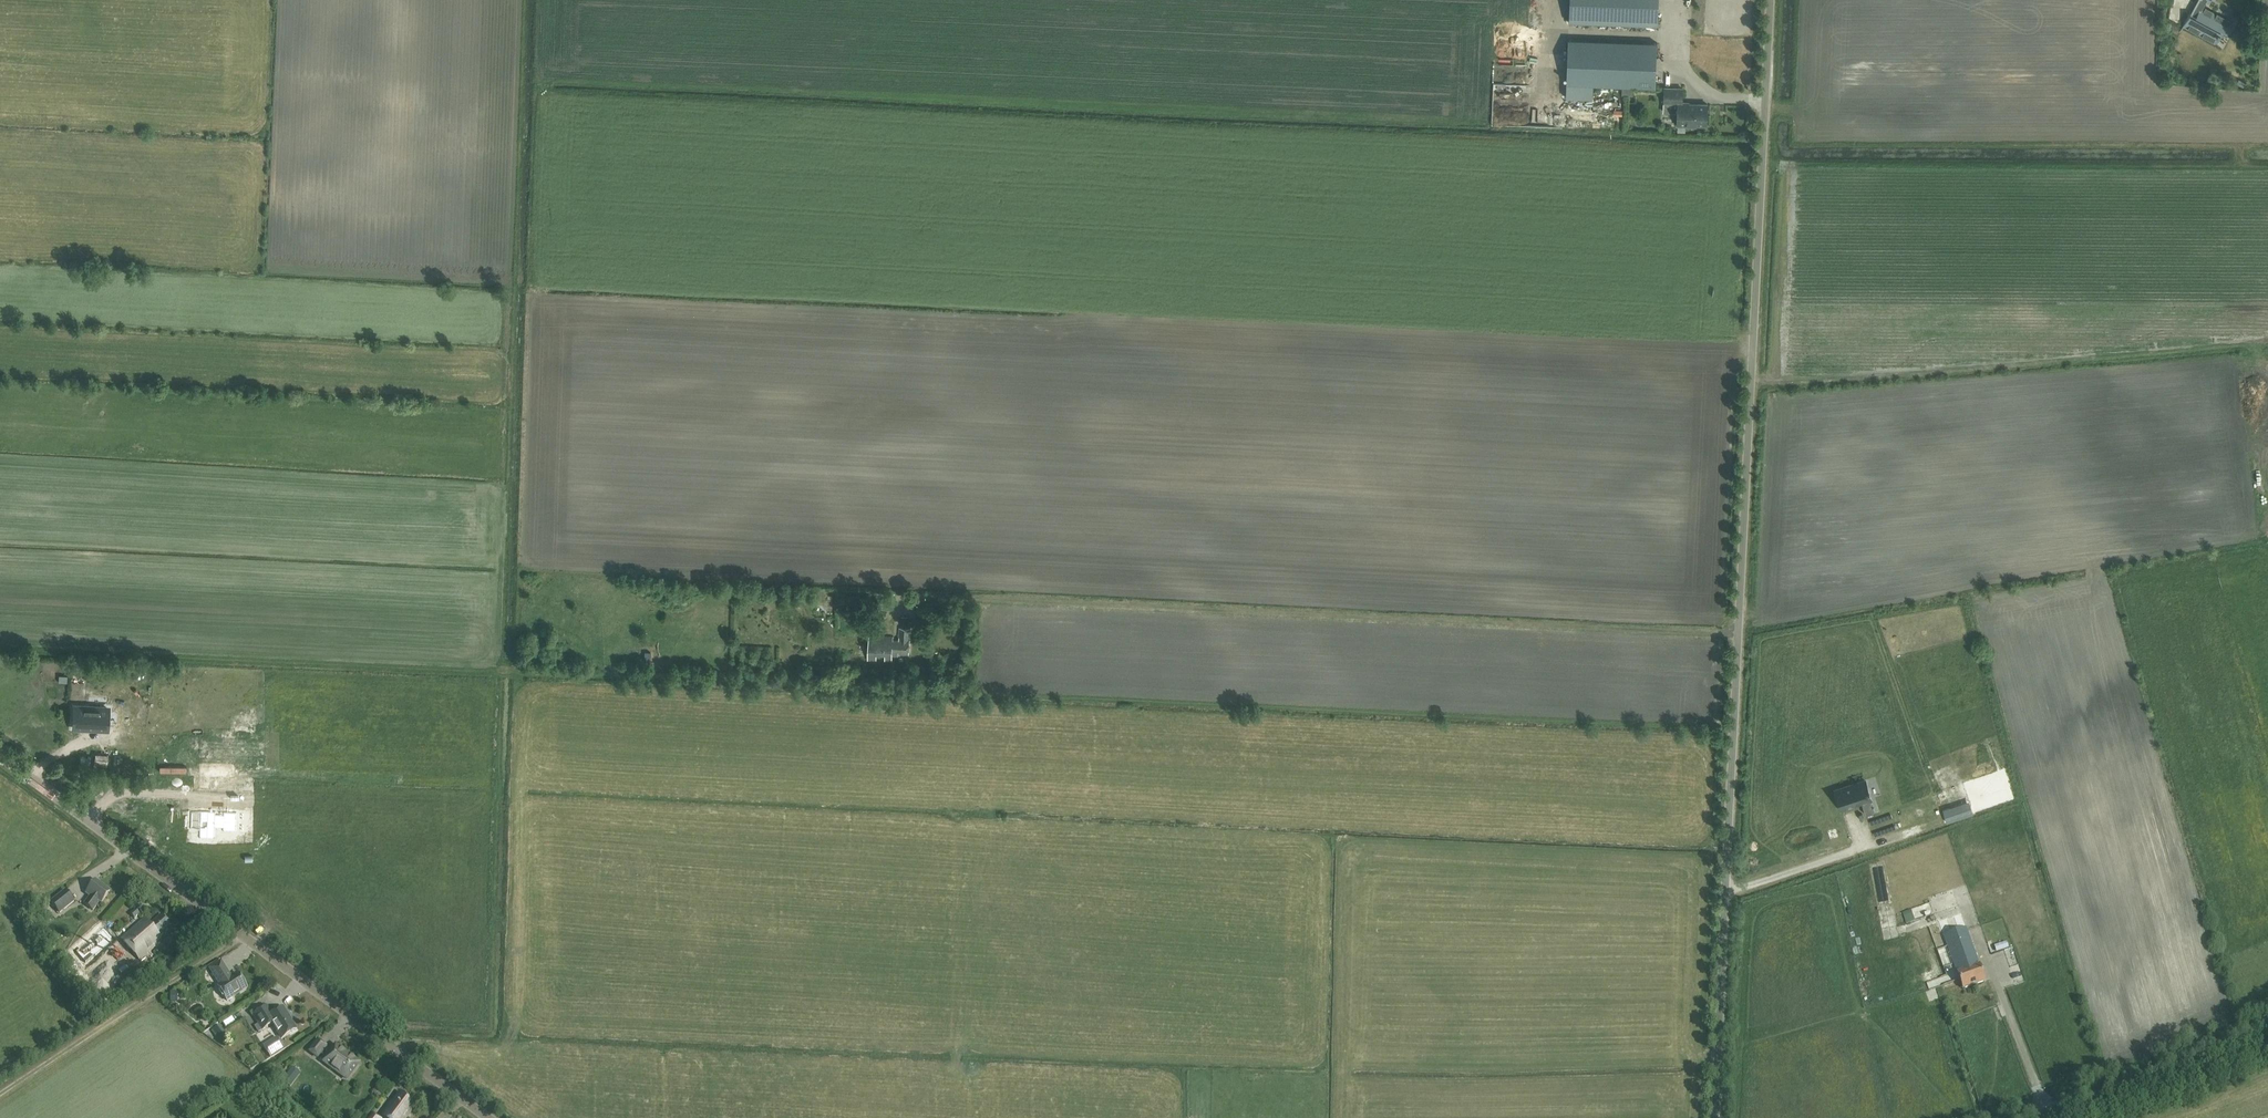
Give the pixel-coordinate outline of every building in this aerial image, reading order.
[(1573,22),(1658,25),(1659,0),(1574,0),(1573,22)] [(2179,33),(2180,33),(2184,25),(2188,28),(2188,29),(2189,28),(2198,33),(2198,34),(2199,33),(2202,35),(2202,36),(2203,35),(2213,41),(2213,42),(2214,41),(2216,42),(2215,41),(2218,37),(2219,37),(2221,34),(2219,34),(2220,32),(2220,33),(2222,30),(2226,32),(2231,23),(2232,23),(2233,23),(2231,22),(2231,21),(2231,20),(2230,21),(2217,15),(2218,13),(2217,13),(2217,14),(2213,12),(2214,11),(2213,11),(2212,12),(2205,8),(2206,7),(2205,7),(2205,8),(2202,6),(2205,1),(2209,4),(2210,3),(2209,3),(2210,0),(2200,0),(2191,16),(2189,15),(2179,33)] [(1520,3),(1512,4),(1512,12),(1521,12),(1520,3)] [(1567,84),(1656,87),(1657,43),(1568,40),(1567,84)] [(2193,55),(2203,53),(2202,44),(2192,46),(2193,55)] [(1693,126),(1693,125),(1707,125),(1708,104),(1689,103),(1689,102),(1682,102),(1683,88),(1665,87),(1664,102),(1678,103),(1677,125),(1693,126)] [(869,615),(884,617),(885,602),(870,600),(869,615)] [(876,658),(876,653),(885,654),(885,658),(892,659),(893,654),(909,655),(910,638),(910,629),(900,628),(899,640),(893,640),(893,637),(870,636),(869,657),(876,658)] [(109,709),(75,707),(74,727),(107,729),(109,709)] [(1865,780),(1835,790),(1841,808),(1848,806),(1848,808),(1849,807),(1849,806),(1853,804),(1853,806),(1854,806),(1853,804),(1861,801),(1866,814),(1874,812),(1870,799),(1872,798),(1865,780)] [(208,812),(199,812),(191,812),(191,829),(200,829),(199,837),(213,838),(214,827),(223,827),(223,830),(234,831),(235,813),(232,813),(221,813),(216,812),(216,815),(208,815),(208,812)] [(99,901),(101,903),(110,891),(96,880),(86,893),(90,896),(84,903),(93,910),(99,901)] [(1882,888),(1883,920),(1896,920),(1894,887),(1882,888)] [(49,901),(59,913),(75,901),(65,889),(49,901)] [(1932,903),(1920,906),(1922,912),(1934,908),(1932,903)] [(1939,921),(1963,988),(1985,981),(1961,913),(1939,921)] [(156,944),(154,941),(171,927),(161,915),(150,925),(144,919),(121,938),(139,959),(156,944)] [(86,937),(88,940),(95,949),(115,932),(106,921),(86,937)] [(1899,936),(1899,927),(1893,928),(1892,924),(1886,925),(1887,937),(1899,936)] [(1920,952),(1925,963),(1946,954),(1941,943),(1920,952)] [(1953,975),(1948,960),(1935,964),(1940,979),(1953,975)] [(217,985),(227,1000),(247,987),(237,973),(231,977),(221,961),(210,969),(220,984),(217,985)] [(272,1024),(281,1039),(296,1029),(288,1017),(289,1017),(283,1007),(272,1014),(266,1006),(253,1015),(258,1023),(255,1024),(259,1031),(272,1024)] [(207,1030),(210,1033),(211,1032),(219,1044),(229,1037),(220,1025),(219,1025),(217,1023),(207,1030)] [(320,1053),(326,1058),(323,1062),(346,1079),(359,1063),(335,1045),(331,1051),(325,1046),(317,1040),(310,1051),(318,1057),(320,1053)] [(415,1104),(400,1094),(383,1116),(386,1117),(404,1117),(415,1104)]
